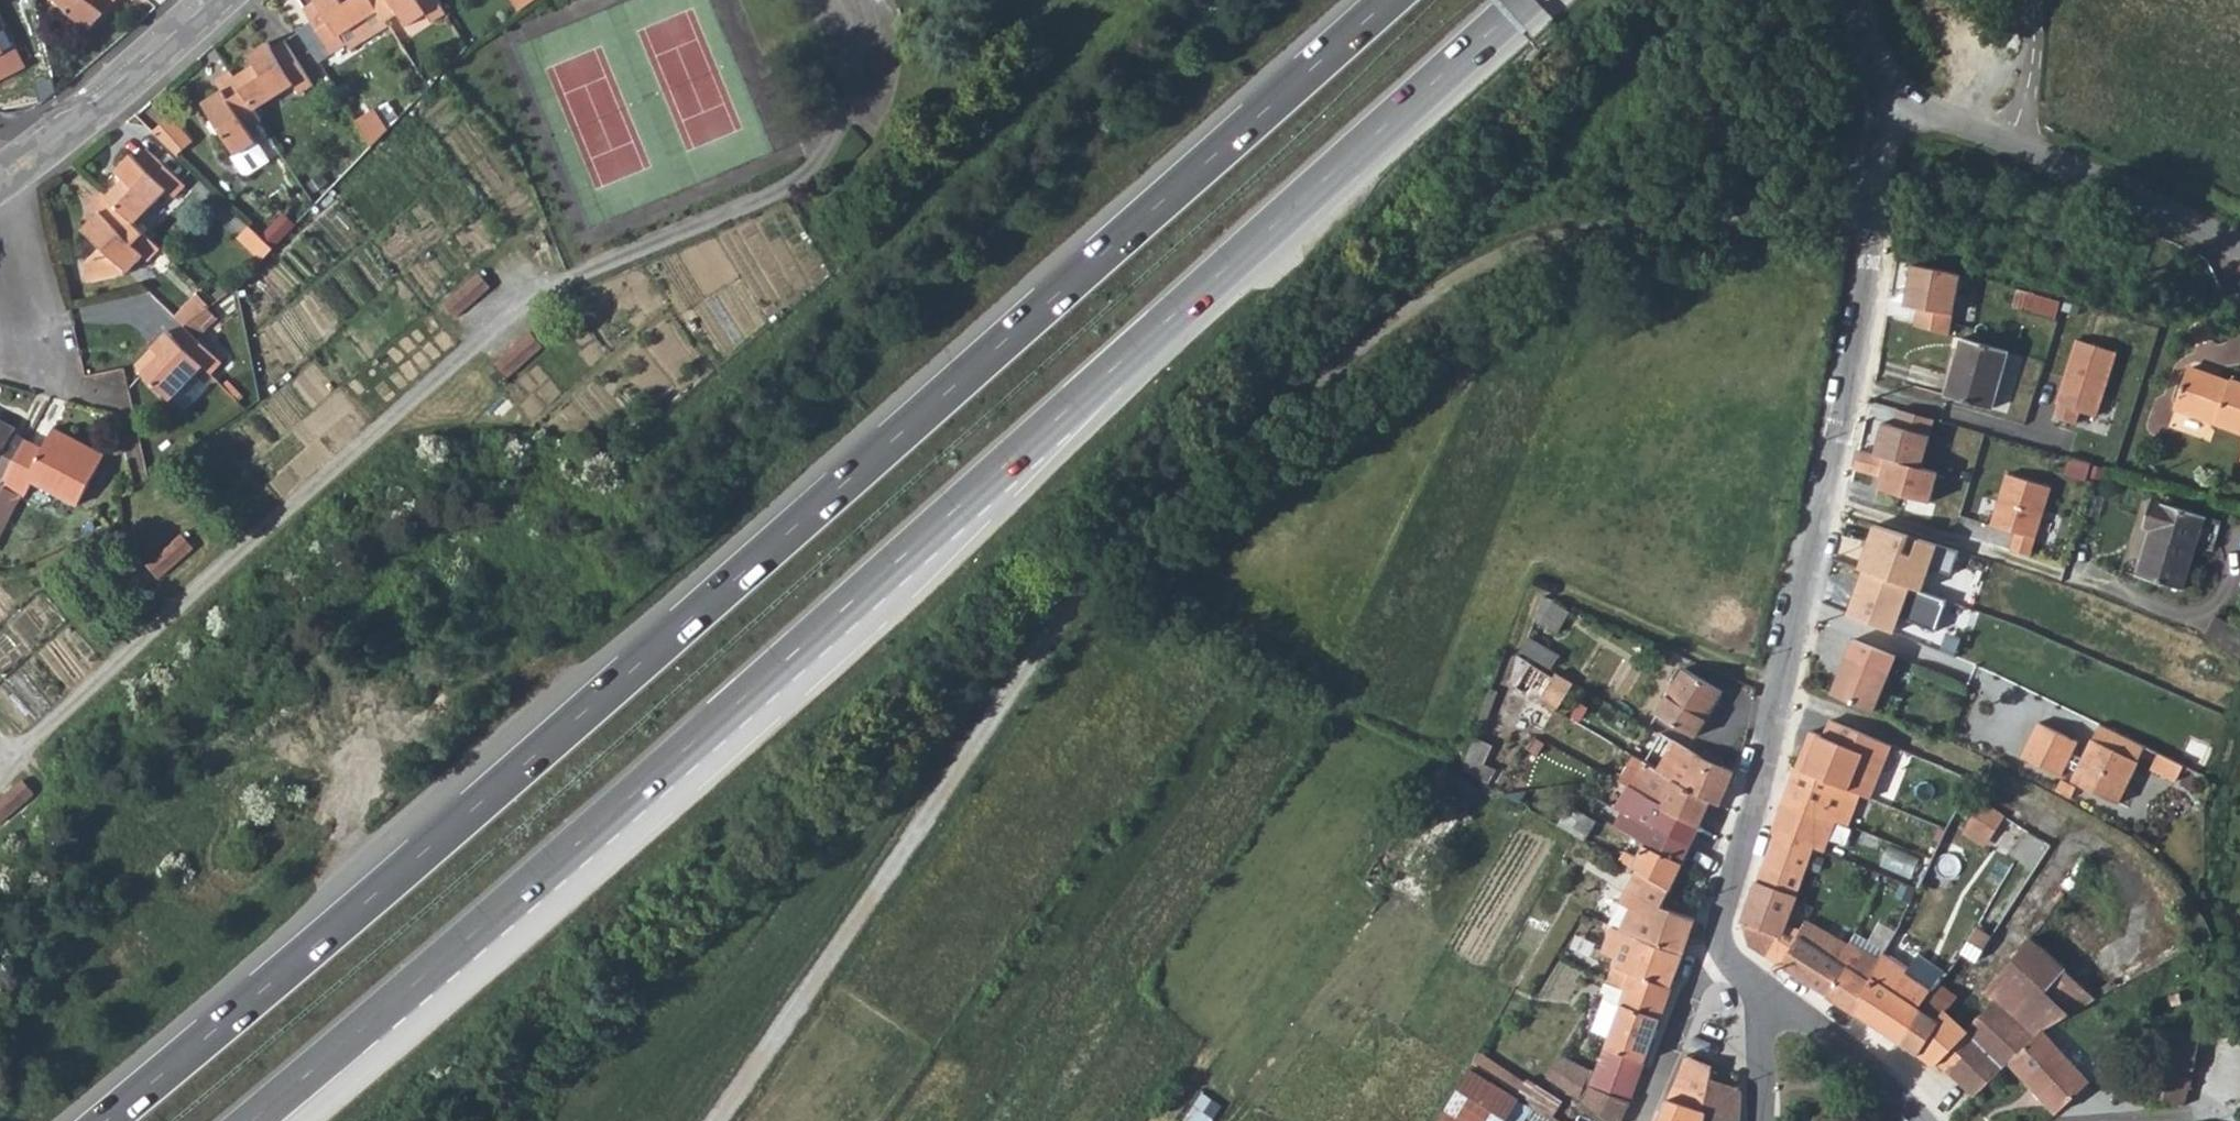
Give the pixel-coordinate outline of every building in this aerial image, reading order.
[(56,0),(88,30),(115,0),(56,0)] [(386,13),(377,0),(318,0),(322,5),(309,13),(337,57),(348,51),(342,42),(386,13)] [(386,13),(391,22),(393,24),(405,16),(413,27),(432,15),(438,25),(454,14),(445,0),(377,0),(386,13)] [(525,10),(539,0),(518,0),(525,10)] [(0,4),(0,55),(12,48),(3,31),(12,27),(0,4)] [(342,42),(348,51),(391,22),(386,13),(342,42)] [(263,67),(243,81),(263,112),(303,85),(310,95),(324,87),(293,41),(280,50),(277,44),(258,57),(263,67)] [(243,81),(237,72),(225,81),(231,92),(212,105),(246,157),(243,159),(253,175),(258,176),(278,163),(266,145),(258,132),(271,124),(263,112),(243,81)] [(381,109),(362,122),(379,147),(395,130),(381,109)] [(177,114),(162,130),(182,149),(197,133),(177,114)] [(137,179),(120,197),(148,224),(179,191),(186,198),(199,184),(160,148),(149,159),(145,155),(130,171),(137,179)] [(332,175),(317,185),(323,195),(338,185),(332,175)] [(112,212),(95,229),(113,247),(97,263),(101,281),(134,274),(137,270),(140,272),(156,255),(160,259),(172,247),(168,243),(148,224),(120,197),(114,192),(102,204),(112,212)] [(286,217),(272,232),(281,240),(295,226),(286,217)] [(247,235),(270,258),(276,252),(281,246),(282,245),(259,223),(247,235)] [(1959,274),(1906,268),(1901,303),(1915,304),(1911,324),(1944,334),(1959,274)] [(455,317),(483,293),(491,286),(488,283),(478,272),(470,278),(460,288),(443,302),(455,317)] [(209,283),(184,309),(195,320),(225,297),(209,283)] [(234,358),(195,320),(184,331),(178,326),(163,342),(171,349),(153,368),(181,395),(214,362),(222,370),(234,358)] [(530,331),(495,360),(508,375),(542,346),(530,331)] [(1958,333),(1945,391),(1991,401),(2004,344),(1958,333)] [(2116,352),(2079,341),(2055,416),(2077,423),(2081,411),(2096,415),(2116,352)] [(144,360),(153,368),(171,349),(163,342),(144,360)] [(2169,407),(2239,432),(2239,387),(2222,381),(2221,384),(2180,370),(2169,407)] [(2,464),(17,472),(37,434),(23,426),(25,421),(0,408),(0,469),(2,464)] [(1930,503),(1938,473),(1929,469),(1937,437),(1883,422),(1874,454),(1859,451),(1856,471),(1880,476),(1878,490),(1930,503)] [(51,441),(37,434),(17,472),(32,480),(36,483),(44,469),(89,494),(112,451),(61,424),(51,441)] [(17,472),(1,503),(16,511),(32,480),(17,472)] [(2052,488),(2005,474),(1989,526),(2015,533),(2010,552),(2032,556),(2052,488)] [(2150,539),(2139,577),(2184,591),(2206,515),(2153,500),(2145,528),(2157,531),(2155,539),(2150,539)] [(1,503),(0,504),(0,541),(16,511),(1,503)] [(1856,571),(1861,573),(1920,594),(1929,567),(1950,574),(1956,553),(1872,526),(1856,571)] [(181,536),(147,566),(159,579),(193,550),(181,536)] [(1920,594),(1861,573),(1845,616),(1894,633),(1900,617),(1937,632),(1945,603),(1920,594)] [(1553,603),(1540,623),(1556,633),(1569,612),(1553,603)] [(1529,638),(1521,652),(1551,669),(1558,655),(1529,638)] [(1875,711),(1896,656),(1851,638),(1830,693),(1875,711)] [(1542,729),(1553,711),(1538,702),(1552,678),(1521,659),(1516,668),(1524,674),(1516,688),(1531,697),(1519,717),(1542,729)] [(1674,686),(1657,714),(1697,737),(1723,693),(1684,669),(1678,679),(1674,686)] [(1495,716),(1492,722),(1498,725),(1501,718),(1495,716)] [(1892,748),(1830,721),(1823,737),(1810,732),(1794,778),(1859,799),(1870,802),(1892,748)] [(2115,729),(2101,722),(2094,737),(2093,737),(2084,756),(2074,751),(2079,740),(2040,721),(2023,755),(2062,774),(2068,762),(2079,767),(2073,779),(2120,802),(2140,760),(2139,759),(2146,744),(2115,729)] [(2170,756),(2161,751),(2154,766),(2178,778),(2185,764),(2181,762),(2170,756)] [(1497,771),(1466,753),(1461,766),(1485,781),(1489,783),(1497,771)] [(1698,826),(1711,799),(1684,784),(1633,755),(1628,766),(1639,773),(1631,788),(1698,826)] [(1697,755),(1684,784),(1711,799),(1719,804),(1733,770),(1697,755)] [(1445,769),(1437,791),(1471,803),(1478,780),(1445,769)] [(0,800),(0,809),(8,818),(45,787),(32,772),(0,800)] [(1794,778),(1783,803),(1832,819),(1847,823),(1859,799),(1794,778)] [(2077,787),(2062,779),(2057,790),(2071,798),(2077,787)] [(1623,795),(1616,807),(1637,818),(1672,836),(1673,834),(1691,843),(1698,826),(1631,788),(1630,788),(1617,781),(1613,789),(1623,795)] [(1964,830),(1987,845),(2008,813),(1984,798),(1964,830)] [(1774,834),(1755,881),(1795,896),(1813,847),(1821,850),(1832,819),(1783,803),(1771,832),(1774,834)] [(1596,822),(1570,808),(1559,826),(1576,835),(1585,841),(1596,822)] [(1637,818),(1629,833),(1646,842),(1684,861),(1691,843),(1673,834),(1672,836),(1637,818)] [(1630,855),(1626,863),(1634,868),(1636,865),(1640,868),(1672,887),(1684,861),(1646,842),(1638,859),(1630,855)] [(1663,905),(1672,887),(1640,868),(1625,896),(1620,893),(1616,898),(1622,901),(1611,925),(1615,926),(1683,953),(1695,917),(1663,905)] [(1870,877),(1877,879),(1881,872),(1873,870),(1870,877)] [(1789,911),(1795,896),(1755,881),(1740,920),(1746,944),(1782,966),(1827,995),(1843,970),(1836,966),(1846,951),(1846,950),(1803,925),(1798,933),(1783,923),(1789,911)] [(1619,961),(1614,970),(1633,976),(1635,973),(1671,987),(1683,953),(1615,926),(1611,925),(1607,924),(1605,929),(1613,931),(1604,952),(1619,961)] [(2037,940),(1987,990),(1994,999),(2034,1036),(2043,1029),(2091,992),(2037,940)] [(1882,959),(1848,947),(1846,950),(1846,951),(1836,966),(1843,970),(1827,995),(1854,1012),(1882,959)] [(1908,969),(1883,958),(1882,959),(1854,1012),(1886,1032),(1937,1063),(1940,1060),(1973,1095),(1986,1081),(2008,1059),(2022,1047),(2034,1036),(1994,999),(1979,1016),(1956,996),(1946,1008),(1933,993),(1937,989),(1905,975),(1908,969)] [(1583,1103),(1610,1120),(1622,1120),(1643,1064),(1671,987),(1635,973),(1633,976),(1614,970),(1607,985),(1627,993),(1622,1007),(1604,1000),(1593,1031),(1611,1038),(1597,1072),(1564,1052),(1548,1078),(1583,1103)] [(2090,1076),(2043,1029),(2034,1036),(2022,1047),(2008,1059),(2057,1109),(2090,1076)] [(2158,1041),(2154,1059),(2194,1069),(2198,1051),(2158,1041)] [(1479,1052),(1472,1064),(1519,1094),(1526,1082),(1479,1052)] [(1730,1120),(1742,1120),(1742,1089),(1710,1079),(1711,1066),(1705,1063),(1684,1055),(1665,1099),(1706,1113),(1730,1120)] [(2145,1094),(2185,1104),(2194,1069),(2154,1059),(2145,1094)] [(1442,1120),(1506,1120),(1519,1099),(1472,1071),(1442,1120)] [(1706,1113),(1665,1099),(1656,1120),(1705,1120),(1706,1113)]
